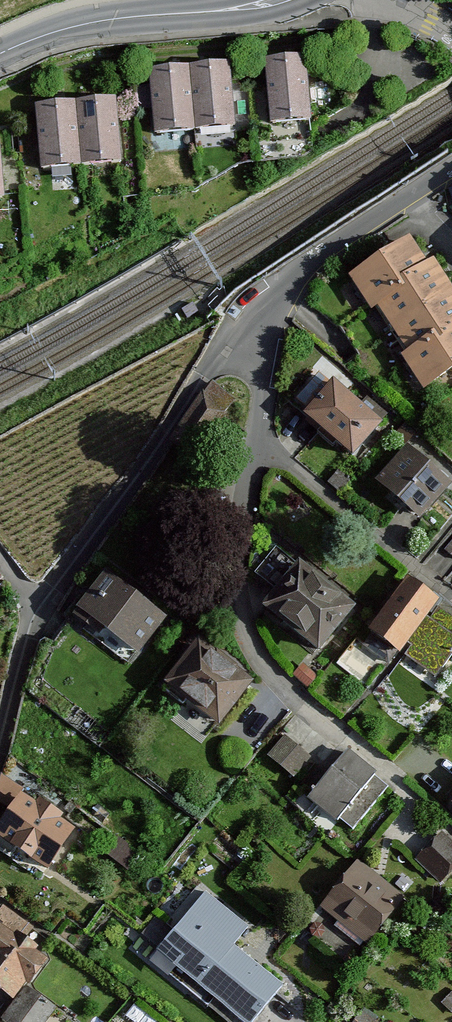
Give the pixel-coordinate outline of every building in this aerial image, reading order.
[(309,62),(267,64),(270,126),(311,124),(309,62)] [(231,67),(190,70),(194,131),(235,128),(231,67)] [(190,70),(151,73),(155,133),(194,131),(190,70)] [(117,102),(76,105),(80,165),(121,163),(117,102)] [(76,105),(37,107),(41,168),(80,165),(76,105)] [(410,239),(350,278),(371,311),(377,307),(431,271),(410,239)] [(431,271),(377,307),(394,334),(451,297),(451,290),(437,267),(431,271)] [(394,334),(413,362),(451,337),(451,297),(394,334)] [(413,362),(407,366),(425,394),(451,376),(451,337),(413,362)] [(309,413),(304,419),(355,463),(386,426),(335,382),(332,386),(320,376),(297,402),(309,413)] [(378,488),(421,524),(451,487),(409,451),(378,488)] [(280,594),(265,613),(321,656),(355,613),(276,552),(258,576),(280,594)] [(108,577),(77,618),(88,627),(86,630),(99,640),(104,633),(138,659),(166,622),(108,577)] [(364,649),(393,669),(412,641),(416,644),(409,655),(441,677),(451,660),(451,619),(440,610),(430,625),(426,622),(439,603),(409,583),(364,649)] [(203,646),(169,690),(221,731),(255,686),(203,646)] [(302,669),(294,678),(309,691),(317,682),(302,669)] [(312,760),(287,740),(272,760),(297,779),(312,760)] [(348,755),(309,802),(338,825),(341,822),(353,832),(389,788),(348,755)] [(2,775),(0,785),(0,808),(12,814),(24,791),(2,775)] [(0,841),(0,856),(14,864),(21,854),(52,873),(77,833),(62,824),(65,819),(42,805),(38,810),(24,802),(0,841)] [(442,837),(420,861),(444,882),(451,873),(451,846),(442,837)] [(329,901),(349,917),(338,929),(362,949),(398,906),(388,898),(394,891),(372,873),(365,882),(352,872),(329,901)] [(205,892),(173,933),(267,1008),(284,988),(235,948),(251,929),(205,892)] [(27,985),(30,988),(48,962),(36,954),(38,951),(24,941),(32,928),(4,908),(0,914),(0,923),(6,927),(0,935),(0,991),(15,1002),(27,985)] [(267,1008),(173,933),(151,961),(209,1008),(214,1000),(241,1021),(256,1021),(267,1008)] [(30,992),(8,1021),(9,1021),(48,1021),(56,1011),(30,992)] [(358,1021),(360,1021),(380,1021),(367,1011),(358,1021)]
